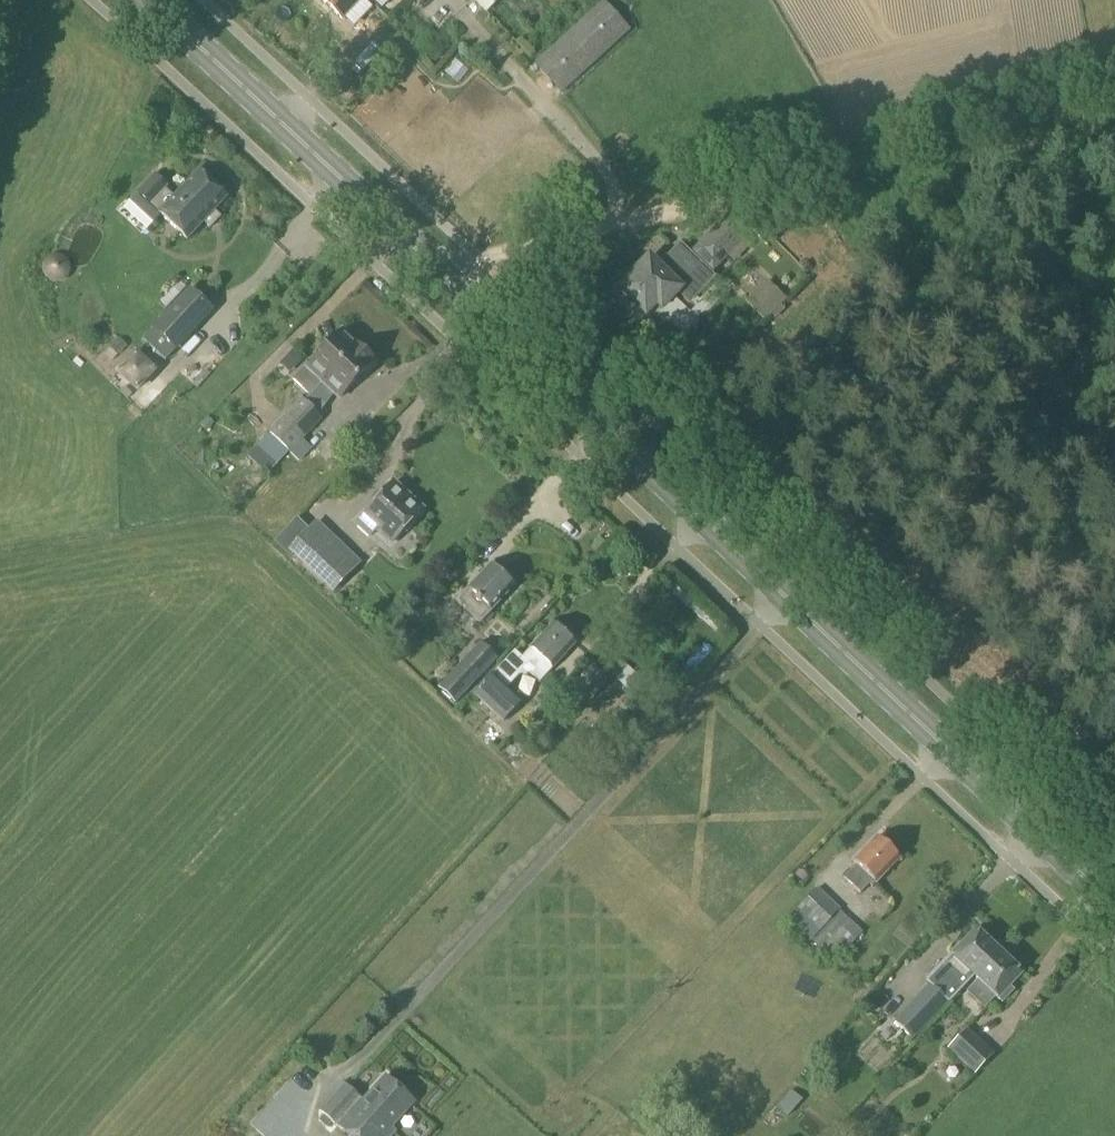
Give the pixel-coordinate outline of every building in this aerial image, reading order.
[(341,19),(359,0),(321,0),(341,19)] [(498,0),(474,0),(485,12),(498,0)] [(559,94),(629,30),(602,1),(532,65),(559,94)] [(466,68),(460,84),(473,89),(479,73),(466,68)] [(211,209),(223,197),(197,173),(174,198),(165,190),(167,188),(155,175),(127,202),(151,224),(162,212),(187,235),(200,222),(208,229),(219,217),(211,209)] [(712,272),(752,231),(730,210),(690,251),(712,272)] [(691,303),(714,279),(679,245),(657,268),(648,259),(618,289),(644,314),(655,303),(660,308),(677,290),(691,303)] [(767,315),(783,298),(751,268),(735,284),(767,315)] [(165,307),(184,287),(177,280),(158,300),(165,307)] [(164,361),(213,311),(191,290),(142,340),(164,361)] [(340,399),(374,363),(374,356),(365,347),(358,347),(341,330),(306,367),(309,369),(323,383),(340,399)] [(135,394),(156,371),(134,351),(113,374),(135,394)] [(308,397),(323,383),(309,369),(295,384),(307,396),(308,397)] [(289,454),(322,419),(300,398),(267,433),(289,454)] [(389,544),(419,512),(390,485),(355,523),(369,536),(374,530),(389,544)] [(307,530),(296,519),(273,542),(289,558),(292,555),(331,593),(360,564),(316,521),(307,530)] [(478,623),(512,586),(489,565),(455,602),(478,623)] [(551,669),(573,644),(552,625),(531,649),(529,648),(521,658),(513,651),(472,695),(502,723),(521,702),(506,688),(518,676),(530,674),(539,682),(551,669)] [(454,706),(496,659),(478,643),(436,689),(454,706)] [(641,681),(627,667),(615,679),(628,692),(624,696),(649,719),(657,710),(634,688),(641,681)] [(887,848),(877,837),(853,862),(855,864),(843,877),(860,893),(872,880),(875,882),(898,858),(896,856),(896,852),(891,847),(887,848)] [(841,955),(862,933),(838,911),(839,909),(816,888),(796,910),(798,912),(789,922),(824,953),(831,945),(841,955)] [(974,975),(996,952),(986,943),(987,939),(983,934),(978,935),(956,959),(953,955),(940,969),(958,986),(971,972),(974,975)] [(996,952),(974,975),(978,979),(965,992),(983,1010),(995,997),(1002,1003),(1013,991),(1010,987),(1021,975),(1017,971),(1017,966),(1012,961),(1006,961),(996,952)] [(912,1040),(948,1001),(929,983),(893,1022),(912,1040)] [(973,1074),(993,1054),(966,1028),(946,1049),(973,1074)] [(385,1076),(363,1100),(360,1097),(350,1108),(336,1095),(321,1112),(348,1135),(389,1135),(394,1130),(391,1127),(413,1102),(385,1076)] [(786,1117),(802,1100),(791,1090),(775,1107),(786,1117)]
